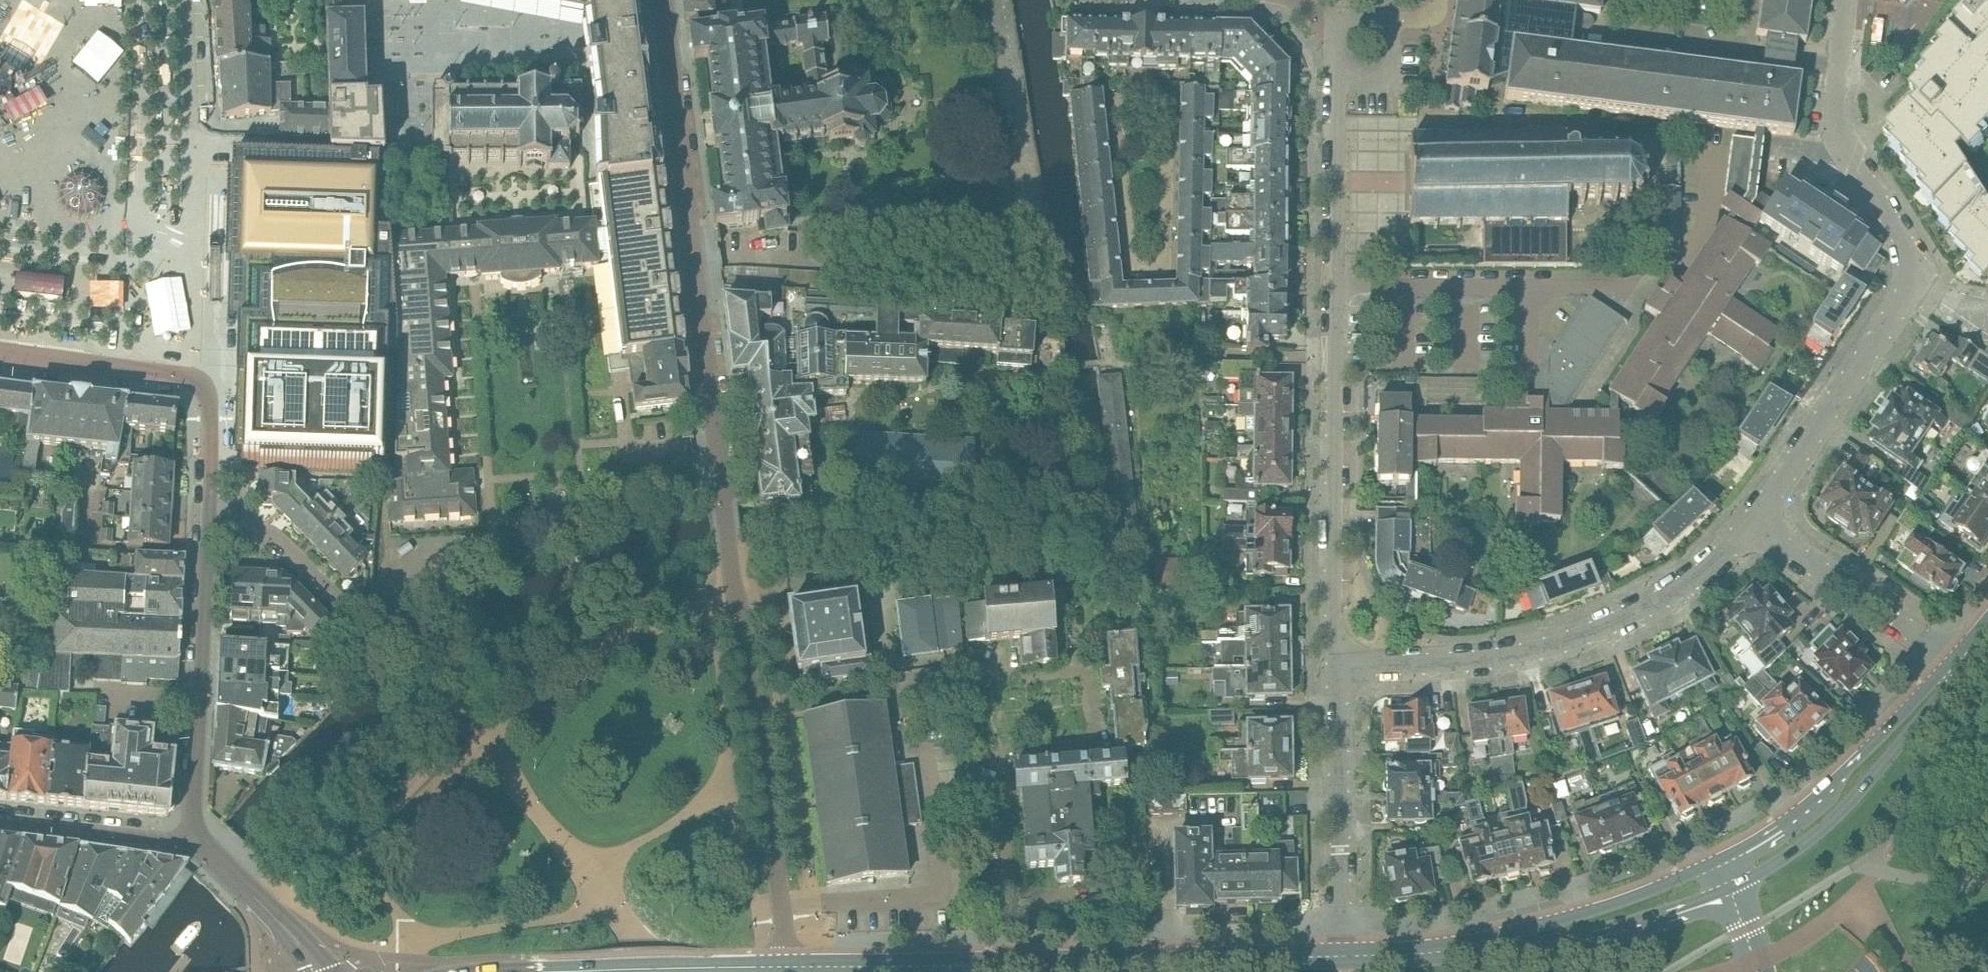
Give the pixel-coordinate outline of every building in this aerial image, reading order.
[(27,55),(28,41),(39,42),(43,0),(0,0),(0,53),(27,55)] [(218,65),(221,65),(252,62),(251,40),(251,27),(251,11),(246,0),(214,0),(218,65)] [(384,155),(384,137),(383,99),(373,99),(369,18),(346,18),(341,18),(341,0),(326,0),(326,19),(329,105),(330,139),(331,146),(331,153),(384,155)] [(589,20),(595,63),(596,63),(603,112),(601,112),(602,118),(601,118),(603,131),(604,131),(611,180),(663,173),(659,140),(657,132),(654,132),(647,82),(642,49),(636,4),(642,3),(641,0),(481,0),(589,20)] [(684,19),(689,18),(708,17),(731,16),(730,0),(682,0),(684,19)] [(1444,108),(1458,110),(1459,105),(1473,107),(1475,90),(1487,92),(1488,85),(1507,79),(1504,98),(1684,121),(1730,127),(1737,76),(1715,73),(1716,67),(1680,63),(1680,69),(1658,66),(1659,60),(1623,55),(1623,61),(1601,59),(1602,53),(1570,48),(1573,28),(1597,31),(1599,13),(1599,0),(1458,0),(1453,37),(1446,87),(1447,87),(1444,108)] [(1725,194),(1727,196),(1738,181),(1755,192),(1758,171),(1763,132),(1792,135),(1793,131),(1799,84),(1800,78),(1792,77),(1793,67),(1796,51),(1797,40),(1805,42),(1806,36),(1812,0),(1761,0),(1756,34),(1766,36),(1760,73),(1738,70),(1737,76),(1730,127),(1755,130),(1754,140),(1732,137),(1725,194)] [(1886,129),(1895,138),(1890,142),(1911,162),(1906,167),(1927,186),(1923,191),(1943,211),(1939,215),(1959,235),(1955,240),(1969,254),(1975,260),(1971,264),(1984,277),(1987,273),(1987,198),(1969,170),(1957,152),(1963,146),(1970,153),(1983,140),(1978,135),(1987,126),(1987,0),(1970,0),(1969,1),(1953,17),(1958,21),(1938,42),(1942,46),(1922,67),(1926,71),(1899,99),(1890,108),(1891,109),(1898,116),(1886,129)] [(857,144),(861,147),(866,147),(870,142),(870,139),(876,138),(874,128),(882,127),(892,114),(891,107),(891,100),(877,88),(869,89),(868,79),(862,80),(861,77),(857,74),(852,74),(849,78),(849,83),(827,86),(826,76),(824,56),(823,56),(821,42),(829,41),(826,17),(763,24),(735,27),(735,26),(718,28),(718,29),(710,30),(708,17),(689,18),(690,33),(694,60),(708,58),(714,109),(710,109),(712,129),(715,149),(719,148),(726,199),(711,201),(714,227),(742,223),(742,225),(757,224),(758,234),(787,231),(783,193),(781,193),(775,149),(856,140),(857,144)] [(1056,35),(1055,60),(1060,59),(1065,59),(1065,54),(1081,54),(1080,80),(1064,80),(1060,97),(1066,96),(1069,96),(1075,95),(1093,93),(1093,87),(1093,84),(1093,68),(1094,23),(1082,23),(1081,19),(1072,19),(1071,23),(1062,23),(1061,23),(1060,35),(1058,35),(1056,35)] [(1094,23),(1093,68),(1125,68),(1128,69),(1132,69),(1140,69),(1144,69),(1144,25),(1141,24),(1133,24),(1129,24),(1128,24),(1128,22),(1122,22),(1122,24),(1108,24),(1106,19),(1098,19),(1097,23),(1094,23)] [(1144,25),(1144,69),(1152,69),(1156,69),(1158,69),(1189,70),(1190,60),(1190,25),(1189,25),(1188,22),(1180,21),(1178,25),(1163,25),(1163,23),(1157,23),(1157,25),(1156,25),(1153,25),(1144,25)] [(1189,83),(1189,89),(1204,89),(1213,89),(1219,89),(1219,88),(1219,82),(1220,59),(1220,26),(1204,25),(1204,22),(1195,22),(1193,25),(1190,25),(1190,60),(1202,60),(1202,80),(1194,80),(1194,75),(1189,75),(1189,83)] [(1220,26),(1220,59),(1231,59),(1249,27),(1249,26),(1220,26)] [(1249,27),(1231,59),(1242,70),(1271,43),(1261,33),(1258,36),(1249,27)] [(270,40),(251,40),(252,62),(270,61),(270,40)] [(1271,43),(1242,70),(1253,82),(1253,94),(1287,94),(1287,66),(1286,66),(1278,57),(1281,53),(1271,43)] [(252,62),(221,65),(223,92),(225,119),(226,119),(233,118),(242,117),(245,117),(249,116),(271,113),(279,112),(279,103),(290,104),(290,84),(270,84),(270,61),(252,62)] [(432,136),(430,157),(433,157),(433,160),(448,160),(451,160),(451,163),(454,163),(454,160),(469,160),(469,163),(472,163),(472,160),(485,160),(485,163),(489,163),(488,160),(502,160),(502,163),(505,163),(505,160),(520,159),(520,160),(518,160),(518,163),(520,163),(520,167),(524,167),(524,168),(526,168),(526,163),(531,163),(531,168),(545,168),(545,163),(550,163),(550,168),(573,168),(573,146),(572,146),(571,143),(579,135),(582,136),(583,133),(580,132),(580,121),(582,119),(582,116),(578,118),(571,110),(584,110),(583,85),(561,85),(561,84),(557,81),(553,81),(550,85),(550,86),(548,86),(548,89),(544,90),(544,85),(527,85),(527,90),(522,90),(522,86),(519,86),(519,90),(517,90),(517,94),(504,94),(504,91),(501,91),(501,94),(488,94),(488,91),(485,91),(485,94),(471,94),(471,91),(468,91),(468,94),(455,94),(455,86),(446,86),(436,86),(432,136)] [(1093,87),(1093,93),(1101,92),(1106,92),(1110,91),(1110,88),(1110,85),(1093,87)] [(1181,90),(1180,127),(1203,127),(1204,120),(1213,120),(1213,97),(1204,97),(1204,89),(1189,89),(1181,89),(1181,90)] [(1213,120),(1213,125),(1219,125),(1219,111),(1250,111),(1250,125),(1286,126),(1286,123),(1290,122),(1290,113),(1286,111),(1287,94),(1253,94),(1229,93),(1219,93),(1219,89),(1213,89),(1213,97),(1213,120)] [(1075,95),(1069,96),(1073,134),(1105,131),(1101,93),(1101,92),(1093,93),(1075,95)] [(279,112),(279,118),(279,137),(280,137),(289,138),(314,139),(319,139),(330,139),(329,105),(290,104),(279,103),(279,112)] [(1212,136),(1212,154),(1286,154),(1286,138),(1289,137),(1289,129),(1286,128),(1286,126),(1250,125),(1250,137),(1219,137),(1219,125),(1213,125),(1212,136)] [(1180,127),(1180,165),(1203,165),(1203,159),(1212,159),(1212,154),(1212,136),(1203,135),(1203,127),(1180,127)] [(1105,131),(1073,134),(1077,174),(1109,170),(1105,131)] [(1567,151),(1567,138),(1530,138),(1530,134),(1526,134),(1526,138),(1505,138),(1505,134),(1503,134),(1503,138),(1482,138),(1482,135),(1480,135),(1480,138),(1459,138),(1459,135),(1457,135),(1457,138),(1436,138),(1436,135),(1434,135),(1434,138),(1410,138),(1410,224),(1434,224),(1434,228),(1436,228),(1436,224),(1457,224),(1457,228),(1459,228),(1459,224),(1480,224),(1480,228),(1482,228),(1482,224),(1503,224),(1503,228),(1505,228),(1505,224),(1526,224),(1526,228),(1530,228),(1530,224),(1566,224),(1568,224),(1568,205),(1583,205),(1583,198),(1596,198),(1596,204),(1599,204),(1599,198),(1612,198),(1612,204),(1615,204),(1615,198),(1625,198),(1627,205),(1630,204),(1628,198),(1635,193),(1639,197),(1641,195),(1637,191),(1640,184),(1646,186),(1647,183),(1641,181),(1640,174),(1646,172),(1645,169),(1639,171),(1636,164),(1640,160),(1637,158),(1633,162),(1627,159),(1628,153),(1625,152),(1623,159),(1614,159),(1614,152),(1611,152),(1611,159),(1599,159),(1599,152),(1595,152),(1595,159),(1582,159),(1582,152),(1579,152),(1579,159),(1575,159),(1575,158),(1576,157),(1576,156),(1576,155),(1576,154),(1576,153),(1575,152),(1575,151),(1573,150),(1572,149),(1571,149),(1569,150),(1567,151)] [(227,216),(226,264),(230,264),(228,323),(239,323),(238,333),(238,346),(237,359),(237,372),(236,405),(234,449),(242,450),(242,463),(259,464),(259,467),(264,467),(337,470),(373,471),(373,467),(384,468),(386,400),(387,351),(397,352),(398,332),(391,235),(390,235),(390,233),(377,233),(379,162),(379,158),(331,157),(281,155),(233,153),(233,167),(233,173),(232,173),(228,173),(226,216),(227,216)] [(1212,175),(1211,185),(1226,185),(1226,170),(1255,171),(1255,185),(1285,185),(1285,184),(1286,184),(1287,183),(1287,182),(1288,182),(1288,181),(1289,180),(1289,179),(1289,178),(1289,177),(1289,176),(1289,175),(1289,174),(1289,173),(1289,172),(1288,171),(1288,170),(1287,170),(1287,169),(1286,168),(1285,168),(1286,154),(1212,154),(1212,159),(1212,175)] [(392,481),(386,481),(386,483),(389,525),(477,518),(474,485),(473,471),(459,472),(450,472),(444,382),(453,381),(446,278),(480,276),(480,280),(501,278),(501,283),(504,284),(507,286),(510,287),(512,287),(516,288),(519,288),(522,288),(525,287),(528,287),(531,286),(533,285),(536,283),(539,282),(541,280),(541,275),(561,273),(561,269),(599,266),(596,238),(603,237),(612,235),(611,220),(605,220),(558,223),(557,221),(528,223),(527,223),(525,222),(524,221),(522,221),(521,221),(519,221),(517,221),(516,221),(514,221),(513,221),(511,222),(510,222),(508,223),(507,224),(506,225),(476,227),(476,230),(453,232),(448,160),(433,160),(438,232),(391,235),(398,332),(397,352),(392,481)] [(1180,165),(1179,202),(1202,202),(1202,197),(1211,197),(1211,185),(1212,175),(1202,175),(1203,165),(1180,165)] [(1109,170),(1077,174),(1079,196),(1080,210),(1113,207),(1109,170)] [(608,180),(611,220),(616,219),(617,235),(612,235),(622,357),(630,357),(635,412),(689,404),(686,379),(689,379),(686,357),(683,357),(682,349),(684,349),(685,345),(682,326),(681,327),(678,303),(679,303),(677,284),(676,284),(670,239),(671,239),(669,219),(668,220),(665,196),(666,196),(663,173),(611,180),(608,180)] [(1644,336),(1607,392),(1610,394),(1609,413),(1617,413),(1617,400),(1651,423),(1660,409),(1657,407),(1707,333),(1745,359),(1743,363),(1756,372),(1770,350),(1766,348),(1777,332),(1730,299),(1756,261),(1759,264),(1769,250),(1755,241),(1749,237),(1772,203),(1759,194),(1756,195),(1755,194),(1755,192),(1738,181),(1727,196),(1720,208),(1728,213),(1729,215),(1725,221),(1723,219),(1681,282),(1667,273),(1659,284),(1664,288),(1660,294),(1655,290),(1643,308),(1657,318),(1644,336)] [(1211,213),(1211,216),(1217,216),(1285,217),(1285,203),(1286,202),(1287,202),(1287,201),(1288,200),(1289,199),(1289,198),(1289,197),(1289,196),(1289,195),(1289,194),(1289,193),(1289,192),(1289,191),(1288,190),(1288,189),(1287,188),(1287,187),(1286,187),(1285,186),(1285,185),(1255,185),(1238,185),(1238,200),(1225,200),(1211,200),(1211,213)] [(1840,276),(1847,265),(1865,240),(1851,230),(1854,225),(1841,217),(1844,212),(1830,202),(1827,207),(1801,189),(1798,194),(1784,185),(1772,203),(1749,237),(1755,241),(1766,226),(1840,276)] [(1677,251),(1678,189),(1661,189),(1659,250),(1677,251)] [(1179,202),(1178,240),(1201,241),(1210,241),(1210,235),(1210,231),(1211,216),(1211,213),(1202,213),(1202,202),(1179,202)] [(1113,207),(1080,210),(1084,248),(1117,244),(1113,207)] [(1217,216),(1217,228),(1225,228),(1225,234),(1254,234),(1254,248),(1285,249),(1285,248),(1286,246),(1287,245),(1288,243),(1289,242),(1289,240),(1289,238),(1289,236),(1288,235),(1288,233),(1286,232),(1285,231),(1285,217),(1217,216)] [(1566,264),(1566,224),(1530,224),(1530,228),(1526,228),(1526,224),(1505,224),(1505,228),(1503,228),(1503,224),(1482,224),(1482,228),(1483,265),(1566,264)] [(1178,250),(1177,278),(1200,279),(1200,273),(1209,273),(1210,251),(1210,248),(1210,241),(1201,241),(1178,240),(1178,250)] [(1865,240),(1847,265),(1869,280),(1881,262),(1873,257),(1878,249),(1865,240)] [(1117,244),(1084,248),(1085,256),(1088,285),(1121,282),(1118,252),(1117,244)] [(1210,248),(1210,251),(1209,273),(1209,281),(1209,285),(1215,285),(1215,282),(1245,282),(1245,270),(1229,270),(1230,263),(1241,263),(1245,260),(1253,260),(1253,278),(1253,282),(1285,283),(1285,278),(1285,277),(1288,274),(1288,266),(1285,263),(1285,249),(1254,248),(1210,248)] [(1425,258),(1458,258),(1458,250),(1425,250),(1425,258)] [(1823,349),(1844,317),(1868,282),(1849,270),(1843,280),(1842,279),(1804,336),(1823,349)] [(815,294),(817,273),(788,271),(787,292),(815,294)] [(1121,282),(1088,285),(1090,308),(1092,308),(1208,302),(1209,303),(1209,285),(1209,281),(1200,281),(1200,279),(1177,278),(1177,284),(1150,285),(1121,286),(1121,282)] [(1209,285),(1209,303),(1222,303),(1225,303),(1225,289),(1233,289),(1233,300),(1246,300),(1246,312),(1284,312),(1285,310),(1288,310),(1288,298),(1285,298),(1285,285),(1285,283),(1253,282),(1245,282),(1215,282),(1215,285),(1209,285)] [(724,288),(722,288),(729,340),(727,341),(732,376),(748,374),(749,385),(734,387),(735,400),(751,398),(752,409),(752,410),(755,440),(756,440),(759,469),(756,469),(761,504),(786,501),(786,506),(789,506),(795,505),(799,504),(799,497),(798,490),(811,488),(805,443),(809,442),(807,425),(815,424),(813,410),(811,396),(835,395),(845,395),(846,394),(846,383),(926,386),(926,362),(961,364),(962,352),(989,354),(998,354),(997,363),(997,365),(1030,367),(1031,364),(1036,364),(1036,357),(1032,356),(1033,350),(1039,350),(1040,331),(1019,329),(1020,307),(815,294),(787,292),(724,288)] [(1414,420),(1414,465),(1415,465),(1419,465),(1430,466),(1430,461),(1519,462),(1519,508),(1514,508),(1514,524),(1540,524),(1540,520),(1559,520),(1560,462),(1605,463),(1605,467),(1621,467),(1622,441),(1616,441),(1617,423),(1617,413),(1609,413),(1561,413),(1556,412),(1556,403),(1614,317),(1621,321),(1625,324),(1625,323),(1588,297),(1587,298),(1589,299),(1548,361),(1548,358),(1547,358),(1547,362),(1547,395),(1533,395),(1533,401),(1526,401),(1526,395),(1505,395),(1504,411),(1481,411),(1481,421),(1415,420),(1414,420)] [(1246,312),(1222,312),(1222,350),(1241,350),(1266,350),(1266,339),(1284,339),(1284,335),(1287,335),(1287,325),(1284,325),(1284,312),(1246,312)] [(1391,327),(1383,327),(1383,339),(1391,339),(1391,327)] [(1964,339),(1956,351),(1935,336),(1915,365),(1937,379),(1951,359),(1967,370),(1969,366),(1987,379),(1987,356),(1985,353),(1980,350),(1964,339)] [(1241,362),(1222,362),(1222,378),(1240,378),(1240,405),(1290,406),(1290,403),(1294,402),(1294,393),(1290,392),(1290,379),(1270,379),(1270,373),(1258,373),(1258,363),(1241,362)] [(1121,375),(1097,378),(1112,511),(1115,542),(1139,540),(1121,375)] [(1404,389),(1414,389),(1414,377),(1404,377),(1404,389)] [(1426,401),(1465,401),(1465,378),(1426,378),(1426,401)] [(1768,389),(1730,446),(1749,459),(1794,392),(1783,384),(1776,394),(1768,389)] [(10,415),(7,439),(10,439),(23,441),(28,441),(34,390),(32,390),(27,389),(20,389),(20,388),(15,387),(15,388),(8,387),(3,386),(0,386),(0,413),(10,415)] [(1882,411),(1922,438),(1933,423),(1943,430),(1950,421),(1939,414),(1940,412),(1908,391),(1907,392),(1902,389),(1895,400),(1893,398),(1891,401),(1890,400),(1882,411)] [(39,443),(65,446),(70,394),(46,391),(34,390),(28,441),(23,441),(18,476),(34,478),(39,443)] [(70,394),(65,446),(107,451),(106,460),(104,460),(101,474),(110,475),(117,464),(128,399),(117,398),(117,399),(93,396),(70,393),(70,394)] [(1409,483),(1410,416),(1410,399),(1378,398),(1377,483),(1409,483)] [(128,399),(117,464),(129,465),(130,465),(130,464),(132,428),(175,433),(178,405),(128,399)] [(1238,405),(1238,417),(1245,417),(1245,432),(1255,432),(1294,433),(1294,421),(1290,419),(1290,406),(1240,405),(1238,405)] [(1911,455),(1922,438),(1882,411),(1874,423),(1876,424),(1874,426),(1876,428),(1869,438),(1874,442),(1873,443),(1904,465),(1905,463),(1907,465),(1900,476),(1923,492),(1930,480),(1916,471),(1922,462),(1911,455)] [(1964,431),(1971,420),(1963,415),(1956,426),(1964,431)] [(1207,423),(1207,431),(1220,432),(1220,423),(1207,423)] [(1294,433),(1255,432),(1255,447),(1238,447),(1238,459),(1253,460),(1253,458),(1289,459),(1289,446),(1293,445),(1294,433)] [(974,442),(854,433),(850,485),(970,492),(974,442)] [(1210,433),(1210,442),(1221,442),(1221,433),(1210,433)] [(1966,468),(1968,471),(1970,472),(1978,478),(1969,491),(1969,492),(1974,495),(1987,505),(1987,450),(1985,449),(1978,459),(1973,458),(1967,461),(1966,468)] [(1870,457),(1860,450),(1847,470),(1846,469),(1834,487),(1833,486),(1823,500),(1828,504),(1827,505),(1827,506),(1827,508),(1827,509),(1827,510),(1828,511),(1829,512),(1830,513),(1831,514),(1829,517),(1842,526),(1870,485),(1857,476),(1870,457)] [(129,465),(128,475),(134,476),(133,490),(171,492),(172,466),(142,465),(142,456),(131,456),(130,464),(130,465),(129,465)] [(1223,502),(1256,502),(1256,491),(1269,491),(1269,486),(1289,486),(1289,473),(1293,472),(1293,463),(1289,462),(1289,459),(1253,458),(1253,460),(1253,474),(1239,474),(1239,491),(1223,491),(1223,502)] [(304,480),(261,478),(260,505),(275,505),(293,524),(317,499),(304,486),(304,480)] [(1625,487),(1647,514),(1657,505),(1636,478),(1625,487)] [(332,480),(319,480),(320,497),(332,484),(332,480)] [(351,494),(354,497),(361,490),(362,486),(351,485),(351,494)] [(1870,485),(1842,526),(1857,536),(1859,533),(1860,534),(1861,534),(1862,534),(1865,534),(1866,534),(1868,534),(1869,533),(1870,532),(1875,535),(1885,519),(1883,518),(1894,501),(1899,494),(1888,486),(1883,494),(1870,485)] [(125,516),(131,517),(169,519),(171,492),(133,490),(132,505),(126,505),(125,516)] [(361,490),(354,497),(371,498),(372,491),(361,490)] [(317,499),(293,524),(304,535),(310,541),(340,511),(334,505),(337,502),(326,491),(320,497),(317,499)] [(1692,493),(1642,539),(1657,556),(1716,501),(1707,491),(1698,499),(1692,493)] [(1941,522),(1951,529),(1955,525),(1969,535),(1971,536),(1969,540),(1980,548),(1987,536),(1987,534),(1987,533),(1987,505),(1974,495),(1969,492),(1958,506),(1954,504),(1941,522)] [(104,502),(103,514),(113,515),(114,503),(104,502)] [(1408,561),(1409,508),(1376,507),(1376,565),(1380,576),(1383,581),(1408,561)] [(73,539),(76,509),(69,508),(61,514),(60,530),(66,538),(73,539)] [(340,511),(310,541),(327,559),(352,534),(342,524),(347,518),(340,511)] [(1277,540),(1287,541),(1289,541),(1289,528),(1292,527),(1292,517),(1289,516),(1289,514),(1274,514),(1274,512),(1246,512),(1246,527),(1223,527),(1223,540),(1234,540),(1270,540),(1270,541),(1277,542),(1277,540)] [(167,545),(169,519),(131,517),(131,531),(125,531),(124,542),(167,545)] [(1907,567),(1906,568),(1916,574),(1913,578),(1926,587),(1929,583),(1935,587),(1935,586),(1947,594),(1949,591),(1954,592),(1959,585),(1957,580),(1964,570),(1964,569),(1950,559),(1951,558),(1938,549),(1938,550),(1927,542),(1935,530),(1924,522),(1905,548),(1906,549),(1897,561),(1907,567)] [(112,529),(103,529),(102,541),(112,541),(112,529)] [(352,534),(327,559),(328,560),(338,570),(347,579),(347,578),(357,569),(363,562),(364,555),(357,548),(364,540),(368,541),(368,535),(352,534)] [(1234,540),(1223,540),(1223,549),(1234,549),(1234,540)] [(1277,540),(1277,542),(1270,541),(1270,540),(1234,540),(1234,549),(1234,550),(1246,549),(1246,556),(1252,556),(1252,577),(1287,577),(1287,570),(1287,569),(1291,567),(1291,557),(1287,556),(1287,541),(1277,540)] [(112,553),(111,567),(135,568),(134,580),(146,581),(183,582),(183,576),(184,557),(167,556),(112,553)] [(48,555),(47,574),(58,575),(59,556),(48,555)] [(1466,611),(1473,591),(1413,570),(1408,561),(1383,581),(1387,585),(1396,592),(1421,601),(1423,596),(1466,611)] [(75,562),(74,576),(95,577),(96,563),(75,562)] [(1200,563),(1156,564),(1156,588),(1201,587),(1200,563)] [(1590,566),(1526,590),(1534,610),(1609,582),(1604,570),(1593,574),(1590,566)] [(260,616),(262,575),(233,573),(231,621),(249,622),(249,616),(260,616)] [(45,610),(45,614),(181,621),(182,601),(145,599),(146,581),(134,580),(126,580),(95,577),(74,576),(69,576),(58,575),(47,574),(45,602),(45,610)] [(262,575),(260,616),(260,622),(277,623),(277,626),(287,627),(288,617),(289,591),(294,586),(285,576),(262,575)] [(956,597),(953,577),(931,580),(934,600),(956,597)] [(146,581),(145,599),(182,601),(183,582),(146,581)] [(1222,582),(1207,582),(1207,589),(1207,591),(1224,591),(1224,588),(1224,582),(1222,582)] [(289,591),(288,617),(287,627),(287,634),(291,635),(302,635),(307,630),(312,634),(316,630),(323,638),(334,626),(294,586),(289,591)] [(1742,635),(1778,604),(1767,591),(1765,593),(1760,587),(1756,591),(1753,587),(1740,599),(1741,601),(1721,618),(1722,619),(1712,628),(1719,636),(1732,624),(1742,635)] [(1062,590),(1050,591),(1052,608),(1063,607),(1063,600),(1062,590)] [(985,603),(965,605),(969,647),(1022,642),(1022,648),(1024,665),(1056,662),(1054,639),(1049,591),(984,597),(985,603)] [(798,670),(820,667),(869,659),(865,659),(856,594),(788,605),(798,670)] [(930,622),(902,626),(906,655),(963,647),(964,647),(957,597),(956,597),(934,600),(928,601),(930,622)] [(1778,604),(1742,635),(1752,647),(1749,650),(1765,669),(1786,649),(1779,641),(1791,630),(1789,627),(1793,623),(1787,617),(1789,616),(1778,604)] [(3,609),(1,628),(15,630),(41,632),(43,612),(17,610),(3,609)] [(1287,628),(1291,627),(1291,617),(1287,616),(1287,612),(1263,613),(1263,609),(1248,609),(1249,612),(1236,613),(1236,628),(1229,628),(1229,631),(1217,631),(1217,632),(1201,632),(1201,641),(1217,641),(1288,640),(1287,628)] [(42,673),(39,691),(44,692),(52,692),(58,693),(69,693),(71,665),(71,654),(88,655),(95,655),(123,657),(180,659),(181,621),(45,614),(45,653),(43,667),(42,673)] [(1857,688),(1861,684),(1861,680),(1860,679),(1869,670),(1868,668),(1873,663),(1866,655),(1862,654),(1841,633),(1838,636),(1828,626),(1810,644),(1820,654),(1817,657),(1823,663),(1820,666),(1823,669),(1822,671),(1822,674),(1827,679),(1830,679),(1831,677),(1835,681),(1838,678),(1849,690),(1852,687),(1853,688),(1857,688)] [(277,646),(287,646),(287,634),(278,634),(277,646)] [(291,635),(287,634),(287,646),(290,646),(297,647),(311,648),(311,643),(291,641),(291,635)] [(1145,747),(1140,684),(1144,683),(1144,677),(1139,677),(1136,634),(1108,636),(1111,669),(1101,669),(1102,688),(1110,688),(1112,709),(1114,709),(1117,749),(1145,747)] [(1288,640),(1220,641),(1221,668),(1232,668),(1231,656),(1242,656),(1242,667),(1288,667),(1288,666),(1292,664),(1292,655),(1288,653),(1288,640)] [(1662,652),(1680,688),(1695,680),(1697,685),(1702,682),(1706,691),(1716,686),(1711,677),(1694,642),(1679,650),(1676,644),(1662,652)] [(220,643),(219,666),(269,668),(274,669),(274,672),(288,673),(290,646),(287,646),(277,646),(270,646),(259,645),(220,643)] [(321,675),(321,677),(330,677),(331,651),(331,650),(323,649),(321,675)] [(1650,664),(1631,673),(1649,708),(1654,718),(1667,711),(1663,702),(1667,699),(1665,695),(1680,688),(1662,652),(1647,659),(1650,664)] [(94,680),(122,682),(123,657),(95,655),(94,680)] [(123,657),(122,682),(122,683),(147,685),(147,680),(179,681),(180,659),(123,657)] [(870,665),(869,659),(820,667),(822,683),(886,673),(885,663),(870,665)] [(23,663),(19,688),(25,689),(32,690),(39,691),(42,673),(43,667),(23,663)] [(219,666),(218,688),(272,691),(272,695),(280,695),(291,696),(292,685),(288,684),(288,673),(274,672),(274,669),(269,668),(219,666)] [(1221,668),(1214,668),(1214,680),(1226,680),(1226,696),(1234,696),(1234,698),(1240,698),(1240,696),(1250,696),(1250,700),(1265,699),(1265,696),(1289,695),(1288,692),(1292,690),(1292,681),(1288,679),(1288,667),(1242,667),(1232,668),(1221,668)] [(1166,685),(1178,685),(1178,672),(1166,672),(1166,685)] [(1762,672),(1754,679),(1804,733),(1812,726),(1817,727),(1822,722),(1821,717),(1824,715),(1809,700),(1814,695),(1802,683),(1798,687),(1797,686),(1786,697),(1762,672)] [(1739,678),(1734,682),(1740,689),(1745,685),(1739,678)] [(1576,688),(1593,739),(1603,736),(1598,719),(1614,714),(1613,710),(1618,709),(1613,694),(1608,696),(1603,679),(1576,688)] [(1785,752),(1787,750),(1792,751),(1797,746),(1796,741),(1804,733),(1754,679),(1747,686),(1758,698),(1755,700),(1768,713),(1757,723),(1758,725),(1754,728),(1766,741),(1770,737),(1785,752)] [(17,710),(19,689),(0,687),(0,708),(17,710)] [(217,710),(217,711),(269,719),(292,723),(293,696),(291,696),(280,695),(272,695),(272,691),(218,688),(217,710)] [(1554,695),(1550,696),(1555,713),(1550,714),(1555,728),(1553,729),(1557,740),(1579,733),(1582,743),(1589,763),(1599,760),(1593,739),(1576,688),(1563,692),(1554,695)] [(1522,702),(1494,705),(1504,777),(1514,775),(1511,755),(1512,755),(1510,738),(1527,736),(1522,702)] [(1504,777),(1494,705),(1468,709),(1472,743),(1488,741),(1490,758),(1491,757),(1494,778),(1504,777)] [(106,707),(95,706),(91,742),(84,807),(163,815),(171,809),(173,787),(172,787),(175,754),(174,754),(176,734),(104,727),(106,707)] [(805,717),(804,717),(814,793),(816,801),(827,885),(829,885),(907,874),(901,827),(904,827),(921,824),(913,765),(893,768),(885,710),(884,706),(805,717)] [(1385,725),(1381,726),(1381,742),(1404,742),(1404,754),(1430,753),(1429,739),(1433,738),(1433,724),(1429,724),(1429,707),(1401,707),(1401,710),(1385,711),(1385,725)] [(217,711),(214,767),(264,775),(265,775),(268,778),(280,765),(277,763),(278,761),(289,751),(296,744),(296,743),(293,739),(266,735),(269,719),(217,711)] [(1741,788),(1748,785),(1748,780),(1751,779),(1743,764),(1745,763),(1743,759),(1746,758),(1738,743),(1735,745),(1730,736),(1716,743),(1710,732),(1708,733),(1700,717),(1690,722),(1699,738),(1728,791),(1737,786),(1741,788)] [(1645,744),(1637,719),(1623,723),(1631,748),(1645,744)] [(1219,742),(1219,751),(1290,750),(1290,739),(1294,737),(1293,728),(1289,726),(1289,723),(1265,723),(1265,720),(1251,721),(1251,724),(1238,724),(1238,739),(1231,739),(1231,742),(1219,742)] [(7,799),(13,745),(15,731),(13,730),(12,745),(0,743),(0,798),(7,799)] [(13,745),(7,799),(46,803),(52,747),(53,747),(53,738),(34,736),(35,733),(15,731),(13,745)] [(1457,735),(1443,735),(1443,755),(1458,755),(1457,735)] [(1728,791),(1699,738),(1687,744),(1694,755),(1678,763),(1672,752),(1701,806),(1708,802),(1713,804),(1720,800),(1720,795),(1728,791)] [(84,807),(91,742),(72,740),(71,749),(52,747),(46,803),(84,807)] [(1290,750),(1219,751),(1219,761),(1231,761),(1232,779),(1252,779),(1252,782),(1266,782),(1266,778),(1290,778),(1290,775),(1294,773),(1294,764),(1290,762),(1290,750)] [(1654,788),(1662,802),(1666,800),(1668,804),(1670,803),(1678,818),(1680,817),(1685,819),(1691,815),(1692,811),(1700,806),(1701,806),(1672,752),(1661,758),(1663,761),(1649,768),(1653,777),(1658,786),(1654,788)] [(1027,845),(1024,845),(1026,869),(1054,866),(1056,885),(1083,883),(1083,881),(1097,879),(1096,859),(1092,859),(1087,801),(1100,799),(1098,787),(1126,784),(1123,756),(1037,764),(1036,755),(1014,758),(1017,793),(1022,793),(1027,845)] [(1386,780),(1383,782),(1383,789),(1386,791),(1386,795),(1388,795),(1430,793),(1430,778),(1440,778),(1439,768),(1457,767),(1457,755),(1427,756),(1428,765),(1420,765),(1420,768),(1411,768),(1411,766),(1386,766),(1386,780)] [(1613,793),(1598,799),(1615,845),(1619,843),(1619,844),(1623,846),(1630,843),(1632,839),(1632,838),(1643,834),(1639,825),(1641,824),(1636,810),(1634,811),(1633,810),(1648,804),(1638,781),(1624,786),(1612,791),(1613,793)] [(1180,782),(1161,784),(1162,794),(1181,794),(1180,782)] [(1549,848),(1549,844),(1552,843),(1548,826),(1544,827),(1542,817),(1527,820),(1526,814),(1526,808),(1521,787),(1507,790),(1512,811),(1526,871),(1536,869),(1540,872),(1547,871),(1549,866),(1552,865),(1548,848),(1549,848)] [(1181,794),(1162,794),(1160,794),(1160,791),(1143,792),(1143,814),(1187,814),(1187,795),(1181,795),(1181,794)] [(1454,806),(1479,801),(1476,791),(1464,792),(1454,806)] [(1388,806),(1385,808),(1385,815),(1389,818),(1389,820),(1413,820),(1414,821),(1415,821),(1416,822),(1417,822),(1418,822),(1419,822),(1420,822),(1421,822),(1422,822),(1423,822),(1424,821),(1425,820),(1426,820),(1430,820),(1429,803),(1445,803),(1445,801),(1456,801),(1461,793),(1445,793),(1430,793),(1388,795),(1388,806)] [(1612,846),(1615,845),(1598,799),(1583,804),(1582,802),(1570,807),(1579,832),(1578,832),(1583,846),(1585,845),(1588,855),(1599,851),(1599,852),(1604,853),(1610,851),(1612,847),(1612,846)] [(1256,807),(1240,807),(1241,829),(1242,878),(1250,878),(1251,899),(1278,899),(1277,891),(1294,890),(1293,864),(1276,865),(1276,850),(1257,851),(1256,807)] [(1526,871),(1512,811),(1499,814),(1502,827),(1486,831),(1497,878),(1504,877),(1508,880),(1516,878),(1518,873),(1526,871)] [(1497,878),(1486,831),(1483,818),(1470,821),(1473,834),(1458,838),(1461,847),(1456,848),(1460,865),(1464,864),(1465,869),(1467,868),(1471,885),(1474,884),(1478,887),(1485,885),(1487,881),(1497,878)] [(1225,841),(1225,852),(1208,852),(1209,901),(1251,899),(1250,878),(1242,878),(1241,829),(1233,829),(1233,841),(1225,841)] [(1175,836),(1177,909),(1210,908),(1209,901),(1208,852),(1207,835),(1175,836)] [(0,912),(24,840),(0,837),(0,912)] [(24,840),(0,912),(1,912),(3,913),(5,904),(9,893),(57,909),(78,847),(24,840)] [(91,921),(127,854),(78,847),(57,909),(91,921)] [(1399,902),(1406,901),(1408,898),(1408,897),(1431,892),(1429,880),(1443,878),(1438,847),(1423,850),(1423,853),(1385,860),(1386,863),(1388,876),(1392,900),(1395,899),(1395,900),(1399,902)] [(149,857),(127,854),(91,921),(108,930),(109,927),(149,857)] [(149,857),(109,927),(112,930),(124,939),(125,939),(131,944),(145,928),(146,927),(145,927),(147,925),(147,924),(145,922),(151,915),(158,921),(175,902),(173,902),(193,876),(185,870),(187,868),(187,867),(189,864),(159,859),(155,858),(149,857)]
